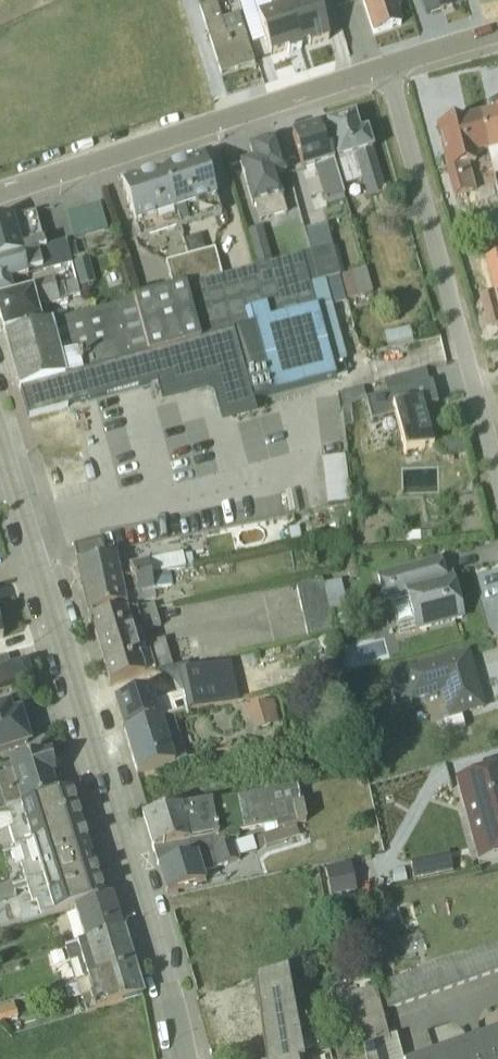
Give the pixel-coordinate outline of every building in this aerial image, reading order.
[(299,48),(307,45),(308,48),(328,41),(315,0),(313,0),(299,4),(297,0),(283,0),(299,48)] [(374,36),(399,27),(393,12),(401,9),(398,0),(361,0),(374,36)] [(449,0),(420,0),(425,16),(452,8),(449,0)] [(221,22),(215,6),(198,12),(220,76),(252,65),(236,17),(221,22)] [(477,117),(488,156),(494,177),(497,176),(497,111),(477,117)] [(353,117),(322,127),(341,187),(362,181),(368,200),(385,195),(366,133),(358,135),(353,117)] [(467,162),(488,156),(477,117),(461,122),(464,131),(447,136),(450,148),(441,151),(454,198),(476,192),(467,162)] [(345,198),(341,187),(322,127),(290,137),(302,174),(313,171),(324,204),(345,198)] [(276,140),(250,149),(253,160),(238,165),(257,221),(286,212),(275,178),(287,174),(276,140)] [(121,187),(139,242),(220,216),(202,162),(121,187)] [(98,206),(65,215),(72,241),(105,232),(98,206)] [(43,250),(34,212),(0,221),(0,261),(43,250)] [(307,226),(312,244),(334,238),(329,221),(307,226)] [(272,264),(261,228),(246,233),(256,268),(272,264)] [(0,261),(0,300),(15,296),(11,284),(71,268),(65,244),(43,250),(0,261)] [(338,277),(332,249),(310,254),(317,283),(338,277)] [(173,291),(221,278),(213,250),(165,264),(173,291)] [(330,308),(347,304),(338,277),(317,283),(310,254),(4,336),(18,391),(26,419),(119,394),(159,383),(164,405),(207,393),(216,399),(222,425),(254,417),(251,405),(335,382),(331,365),(345,361),(330,308)] [(86,257),(72,262),(79,283),(93,279),(86,257)] [(365,270),(338,277),(346,301),(372,293),(365,270)] [(0,300),(0,322),(2,331),(48,319),(45,307),(79,298),(74,280),(15,296),(0,300)] [(479,299),(488,327),(497,324),(497,312),(493,295),(479,299)] [(409,330),(384,336),(387,349),(412,344),(409,330)] [(431,384),(364,402),(370,423),(392,417),(402,456),(431,448),(420,410),(437,405),(431,384)] [(348,503),(344,457),(321,459),(325,506),(348,503)] [(287,515),(298,513),(294,492),(284,494),(287,515)] [(73,547),(76,562),(103,557),(101,542),(73,547)] [(77,568),(82,591),(169,573),(184,570),(181,556),(118,569),(116,559),(77,568)] [(417,566),(376,578),(383,603),(405,598),(414,631),(462,619),(461,616),(463,613),(460,604),(457,603),(450,576),(443,578),(439,561),(417,566)] [(169,573),(82,591),(87,615),(155,601),(152,591),(172,587),(169,573)] [(314,589),(288,597),(303,646),(329,638),(314,589)] [(89,621),(109,687),(171,668),(163,641),(146,646),(143,633),(159,628),(153,607),(89,621)] [(468,655),(390,676),(398,708),(440,696),(447,719),(440,721),(443,735),(464,729),(461,715),(483,709),(468,655)] [(8,667),(6,659),(0,660),(0,693),(31,684),(24,662),(8,667)] [(152,692),(116,704),(124,727),(153,718),(153,724),(174,719),(239,702),(229,665),(179,677),(184,697),(157,707),(152,692)] [(275,695),(246,702),(252,728),(281,721),(275,695)] [(27,744),(18,715),(10,717),(7,708),(0,710),(0,752),(27,744)] [(153,724),(122,732),(136,775),(189,758),(174,719),(153,724)] [(62,796),(49,753),(0,769),(0,814),(5,813),(62,796)] [(454,779),(477,862),(497,857),(497,767),(454,779)] [(144,816),(158,867),(251,838),(306,821),(295,786),(144,816)] [(86,846),(69,793),(62,796),(5,813),(22,866),(86,846)] [(251,838),(158,867),(168,895),(230,874),(228,861),(252,853),(251,838)] [(103,899),(86,846),(22,866),(38,919),(73,909),(103,899)] [(451,873),(447,855),(409,864),(413,882),(451,873)] [(332,900),(333,905),(350,902),(349,896),(355,895),(349,866),(324,872),(330,901),(332,900)] [(122,930),(112,897),(103,899),(73,909),(83,942),(122,930)] [(327,909),(330,926),(349,922),(346,905),(327,909)] [(132,965),(122,930),(83,942),(64,948),(74,982),(132,965)] [(379,983),(387,1010),(497,971),(497,943),(379,983)] [(142,996),(132,965),(74,982),(84,1014),(142,996)] [(285,975),(253,983),(263,1058),(301,1058),(301,1054),(298,1041),(285,975)] [(358,1040),(363,1058),(400,1058),(394,1037),(387,1039),(374,990),(347,998),(358,1040)] [(324,1033),(298,1041),(301,1054),(312,1050),(313,1054),(321,1051),(319,1048),(328,1045),(324,1033)] [(475,1044),(480,1058),(497,1058),(497,1036),(475,1044)] [(358,1040),(333,1047),(337,1058),(363,1058),(358,1040)] [(475,1044),(432,1058),(480,1058),(475,1044)]
